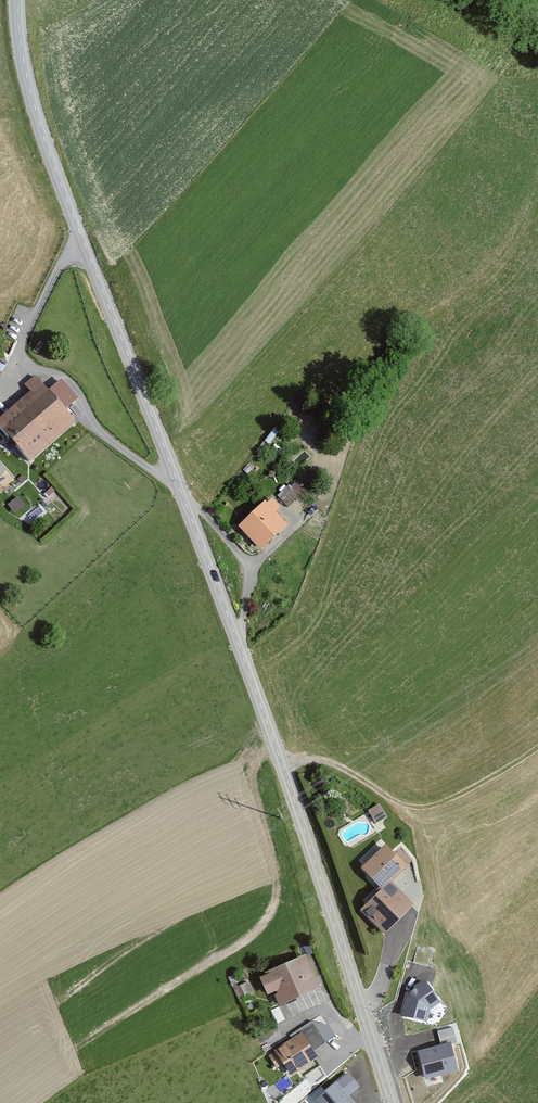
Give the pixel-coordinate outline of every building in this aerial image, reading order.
[(0,412),(0,422),(30,459),(76,419),(33,369),(22,379),(28,386),(0,412)] [(287,473),(272,488),(286,502),(300,487),(287,473)] [(17,509),(24,502),(17,496),(10,503),(17,509)] [(264,498),(237,523),(260,548),(287,523),(264,498)] [(388,812),(380,799),(369,806),(377,819),(388,812)] [(409,862),(388,841),(364,865),(383,887),(363,906),(388,934),(418,901),(395,881),(409,862)] [(323,985),(310,952),(267,971),(283,1003),(323,985)] [(411,974),(399,1012),(428,1022),(437,994),(430,992),(434,981),(411,974)] [(277,1019),(311,1006),(306,994),(272,1007),(277,1019)] [(424,1077),(458,1070),(452,1042),(457,1041),(454,1025),(438,1029),(441,1043),(418,1048),(424,1077)] [(318,1053),(302,1029),(269,1051),(290,1073),(318,1053)] [(306,1073),(313,1083),(326,1073),(319,1064),(306,1073)] [(314,1102),(358,1102),(336,1078),(311,1100),(314,1102)]
